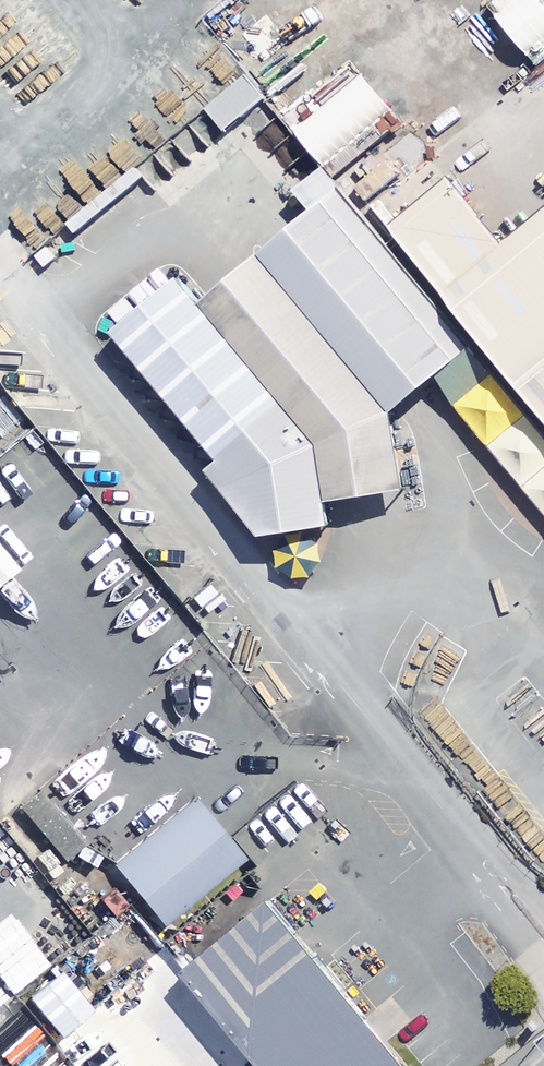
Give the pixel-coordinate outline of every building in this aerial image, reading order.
[(265,99),(247,78),(209,110),(226,131),(265,99)] [(474,373),(341,207),(280,255),(413,421),(474,373)] [(461,291),(543,394),(543,224),(461,291)] [(413,421),(280,255),(219,304),(342,456),(349,509),(421,500),(413,421)] [(342,456),(219,304),(204,284),(134,340),(238,469),(224,479),(281,544),(351,534),(349,509),(342,456)] [(0,552),(0,587),(17,573),(0,552)] [(249,873),(196,807),(113,873),(166,938),(249,873)] [(283,908),(195,978),(265,1065),(410,1065),(283,908)] [(93,1011),(66,981),(36,1008),(63,1038),(93,1011)]
